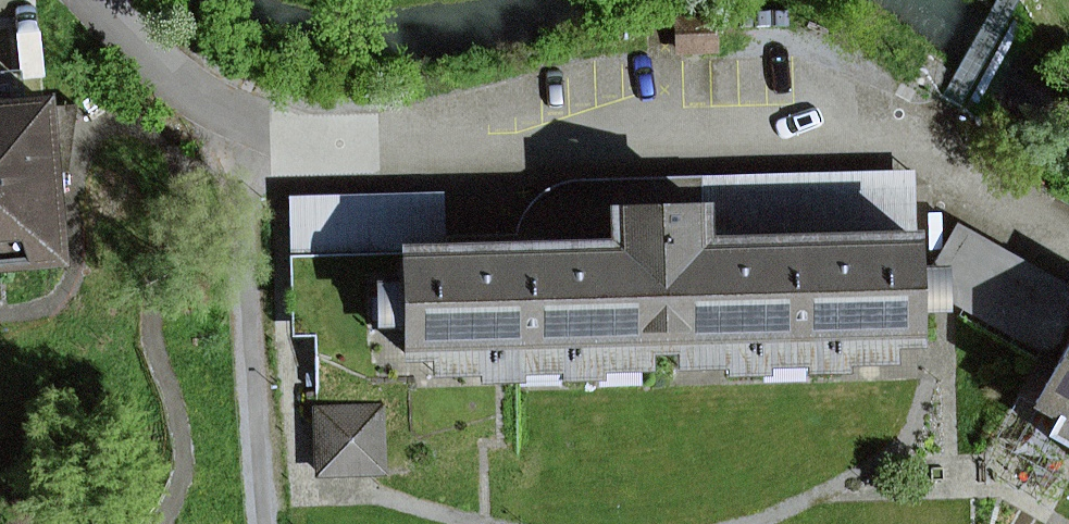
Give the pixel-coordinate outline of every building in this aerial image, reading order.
[(680,18),(681,52),(715,51),(714,17),(680,18)] [(59,260),(46,102),(0,106),(0,265),(59,260)] [(291,256),(292,283),(292,337),(314,336),(313,298),(377,296),(376,284),(403,284),(402,253),(547,249),(547,230),(562,214),(581,214),(580,199),(590,188),(701,182),(703,245),(914,239),(912,170),(568,181),(537,196),(523,213),(515,234),(444,235),(442,192),(289,196),(291,256)] [(915,308),(943,308),(942,299),(942,270),(929,271),(914,271),(914,239),(703,245),(701,182),(590,188),(580,199),(581,214),(562,214),(547,230),(547,249),(402,253),(403,284),(376,284),(377,296),(313,298),(314,336),(315,357),(434,354),(481,353),(482,372),(482,380),(516,379),(516,371),(516,352),(561,351),(562,370),(562,377),(596,377),(596,369),(595,350),(645,348),(677,348),(726,346),(727,365),(727,373),(761,372),(761,365),(760,345),(806,344),(807,363),(807,371),(841,370),(841,362),(840,343),(888,342),(916,341),(915,308)] [(1068,309),(1068,286),(956,223),(941,249),(929,271),(942,270),(942,299),(1057,364),(1068,343),(1068,321),(1064,318),(1068,309)] [(841,362),(889,361),(888,342),(840,343),(841,362)] [(1057,364),(1035,403),(1060,417),(1068,422),(1068,343),(1057,364)] [(761,365),(807,363),(806,344),(760,345),(761,365)] [(677,367),(727,365),(726,346),(677,348),(677,367)] [(596,369),(645,368),(645,348),(595,350),(596,369)] [(516,371),(562,370),(561,351),(516,352),(516,371)] [(435,374),(482,372),(481,353),(434,354),(435,374)] [(317,404),(320,473),(388,470),(386,402),(317,404)] [(1060,417),(1049,435),(1068,447),(1068,422),(1060,417)]
